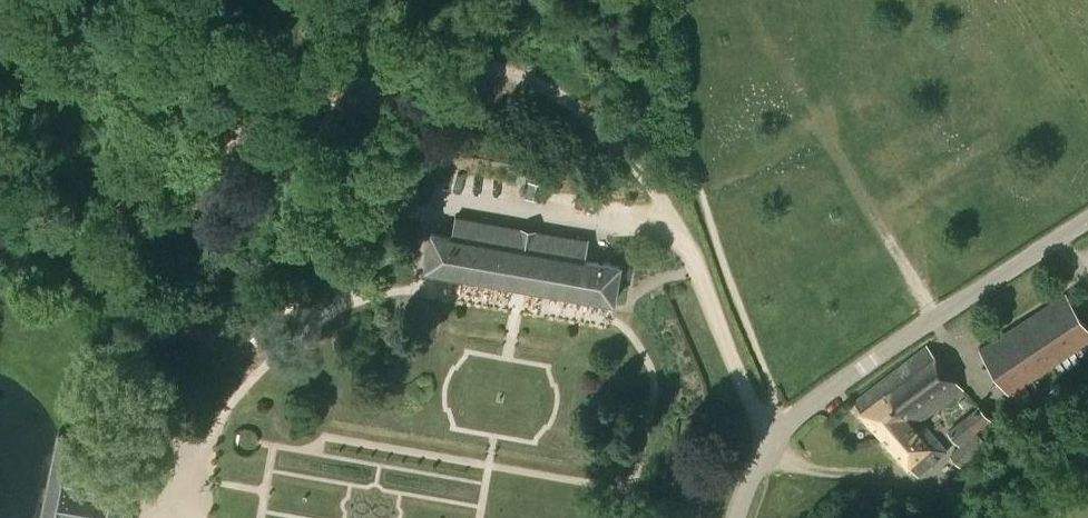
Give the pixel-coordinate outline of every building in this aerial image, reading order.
[(527,196),(540,199),(543,183),(530,181),(527,196)] [(614,299),(620,263),(593,256),(596,240),(466,217),(465,226),(457,225),(456,233),(433,231),(427,267),(614,299)] [(434,276),(433,291),(449,292),(450,277),(434,276)] [(982,348),(1013,395),(1087,345),(1087,324),(1067,292),(982,348)] [(886,377),(922,420),(962,388),(927,344),(886,377)] [(883,432),(918,475),(947,451),(926,426),(917,433),(913,428),(922,420),(886,377),(857,401),(883,432)] [(959,446),(976,433),(991,420),(978,405),(946,431),(959,446)] [(136,447),(109,442),(59,431),(41,517),(121,517),(129,480),(136,447)] [(976,433),(959,446),(949,455),(961,470),(988,447),(976,433)]
